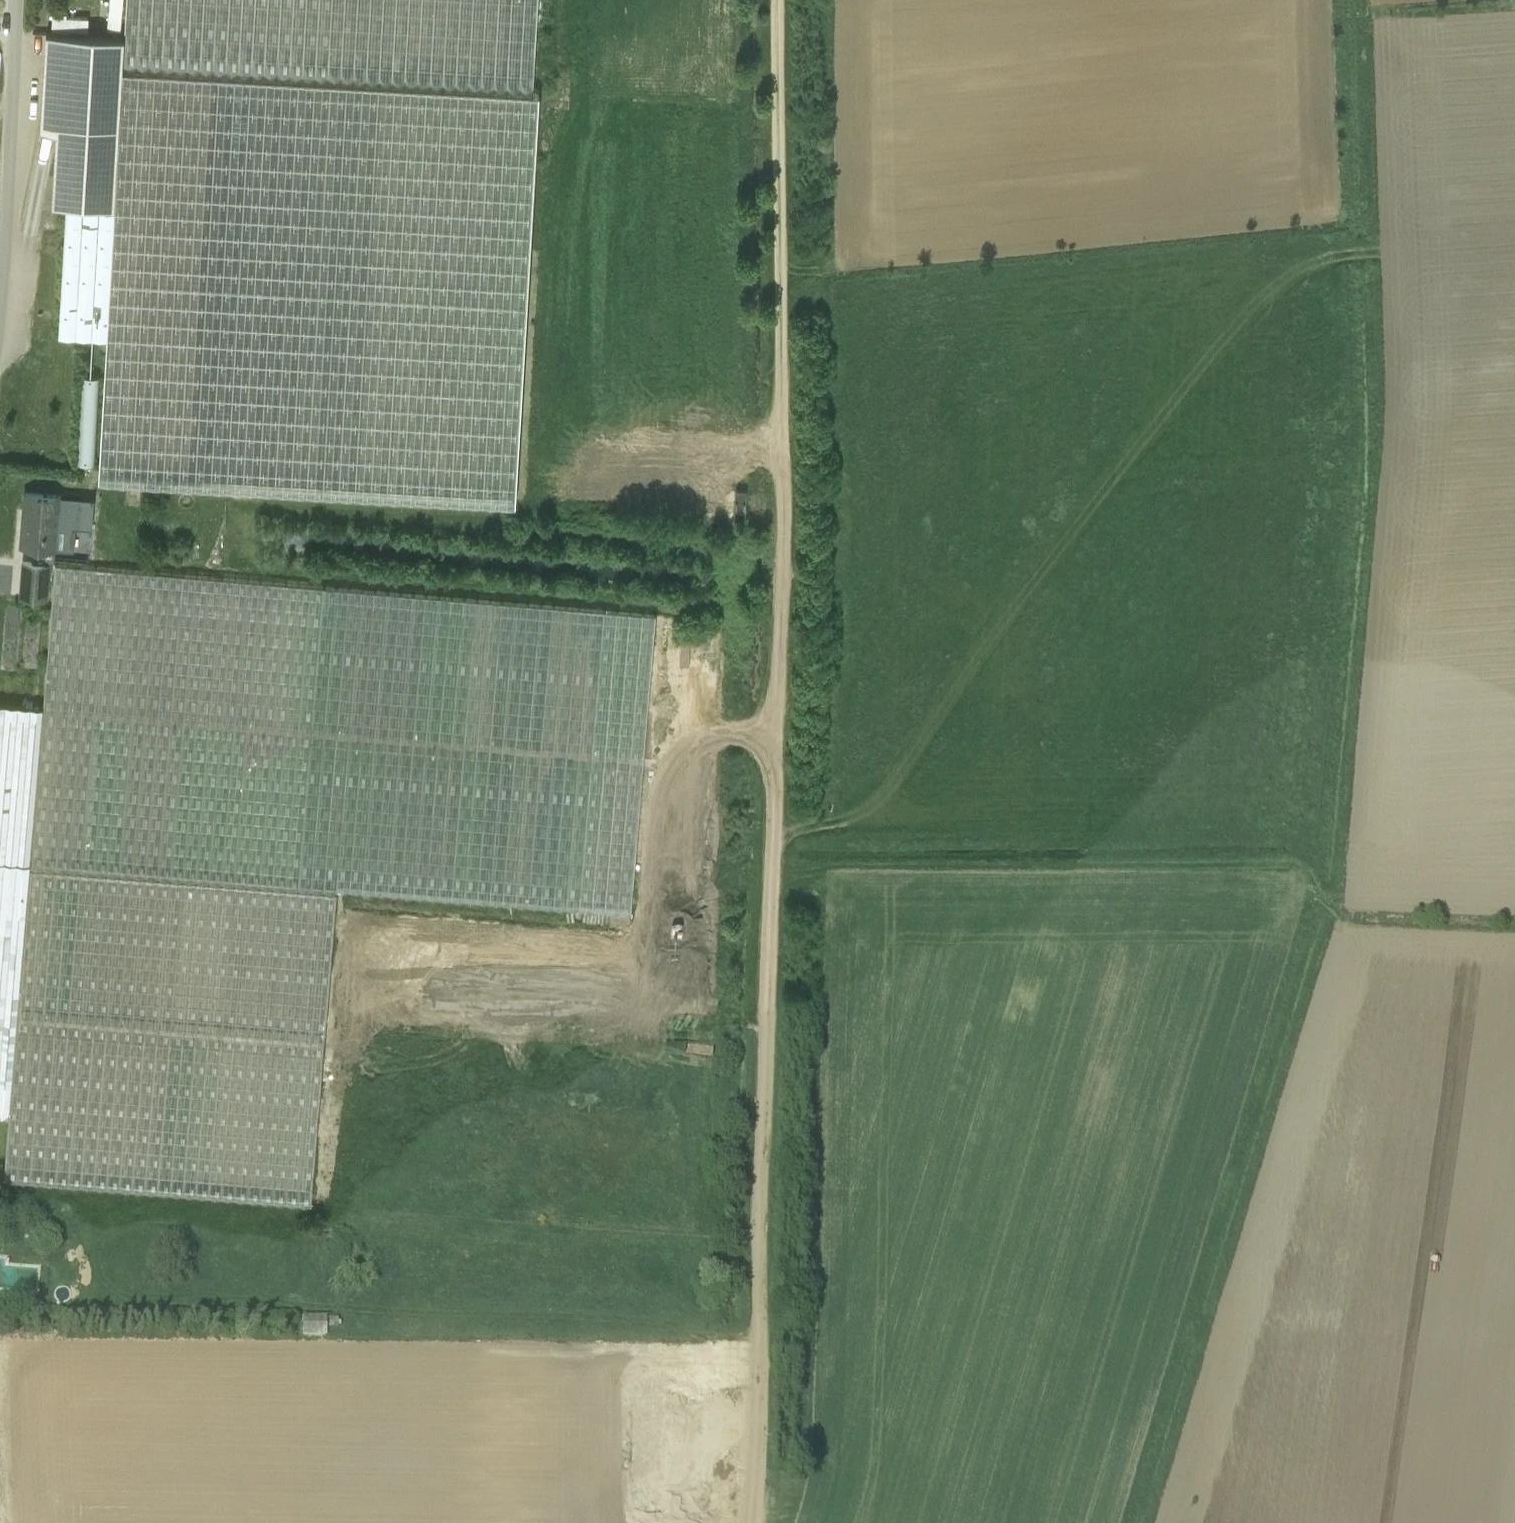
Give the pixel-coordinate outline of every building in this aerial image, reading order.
[(124,37),(47,33),(41,128),(57,131),(53,203),(66,204),(59,332),(107,335),(99,479),(516,503),(531,244),(539,93),(533,93),(538,0),(126,0),(124,37)] [(123,23),(124,0),(109,0),(108,22),(123,23)] [(25,546),(35,547),(57,548),(74,549),(76,510),(67,509),(67,501),(61,500),(61,495),(25,492),(24,510),(28,510),(25,546)] [(48,598),(51,563),(55,558),(34,556),(34,562),(24,561),(21,596),(48,598)] [(0,703),(0,860),(338,889),(580,909),(632,913),(656,613),(605,609),(56,564),(44,707),(0,703)] [(338,889),(0,860),(0,1110),(10,1111),(4,1179),(311,1203),(338,889)] [(328,1319),(304,1319),(303,1339),(328,1339),(328,1319)]
